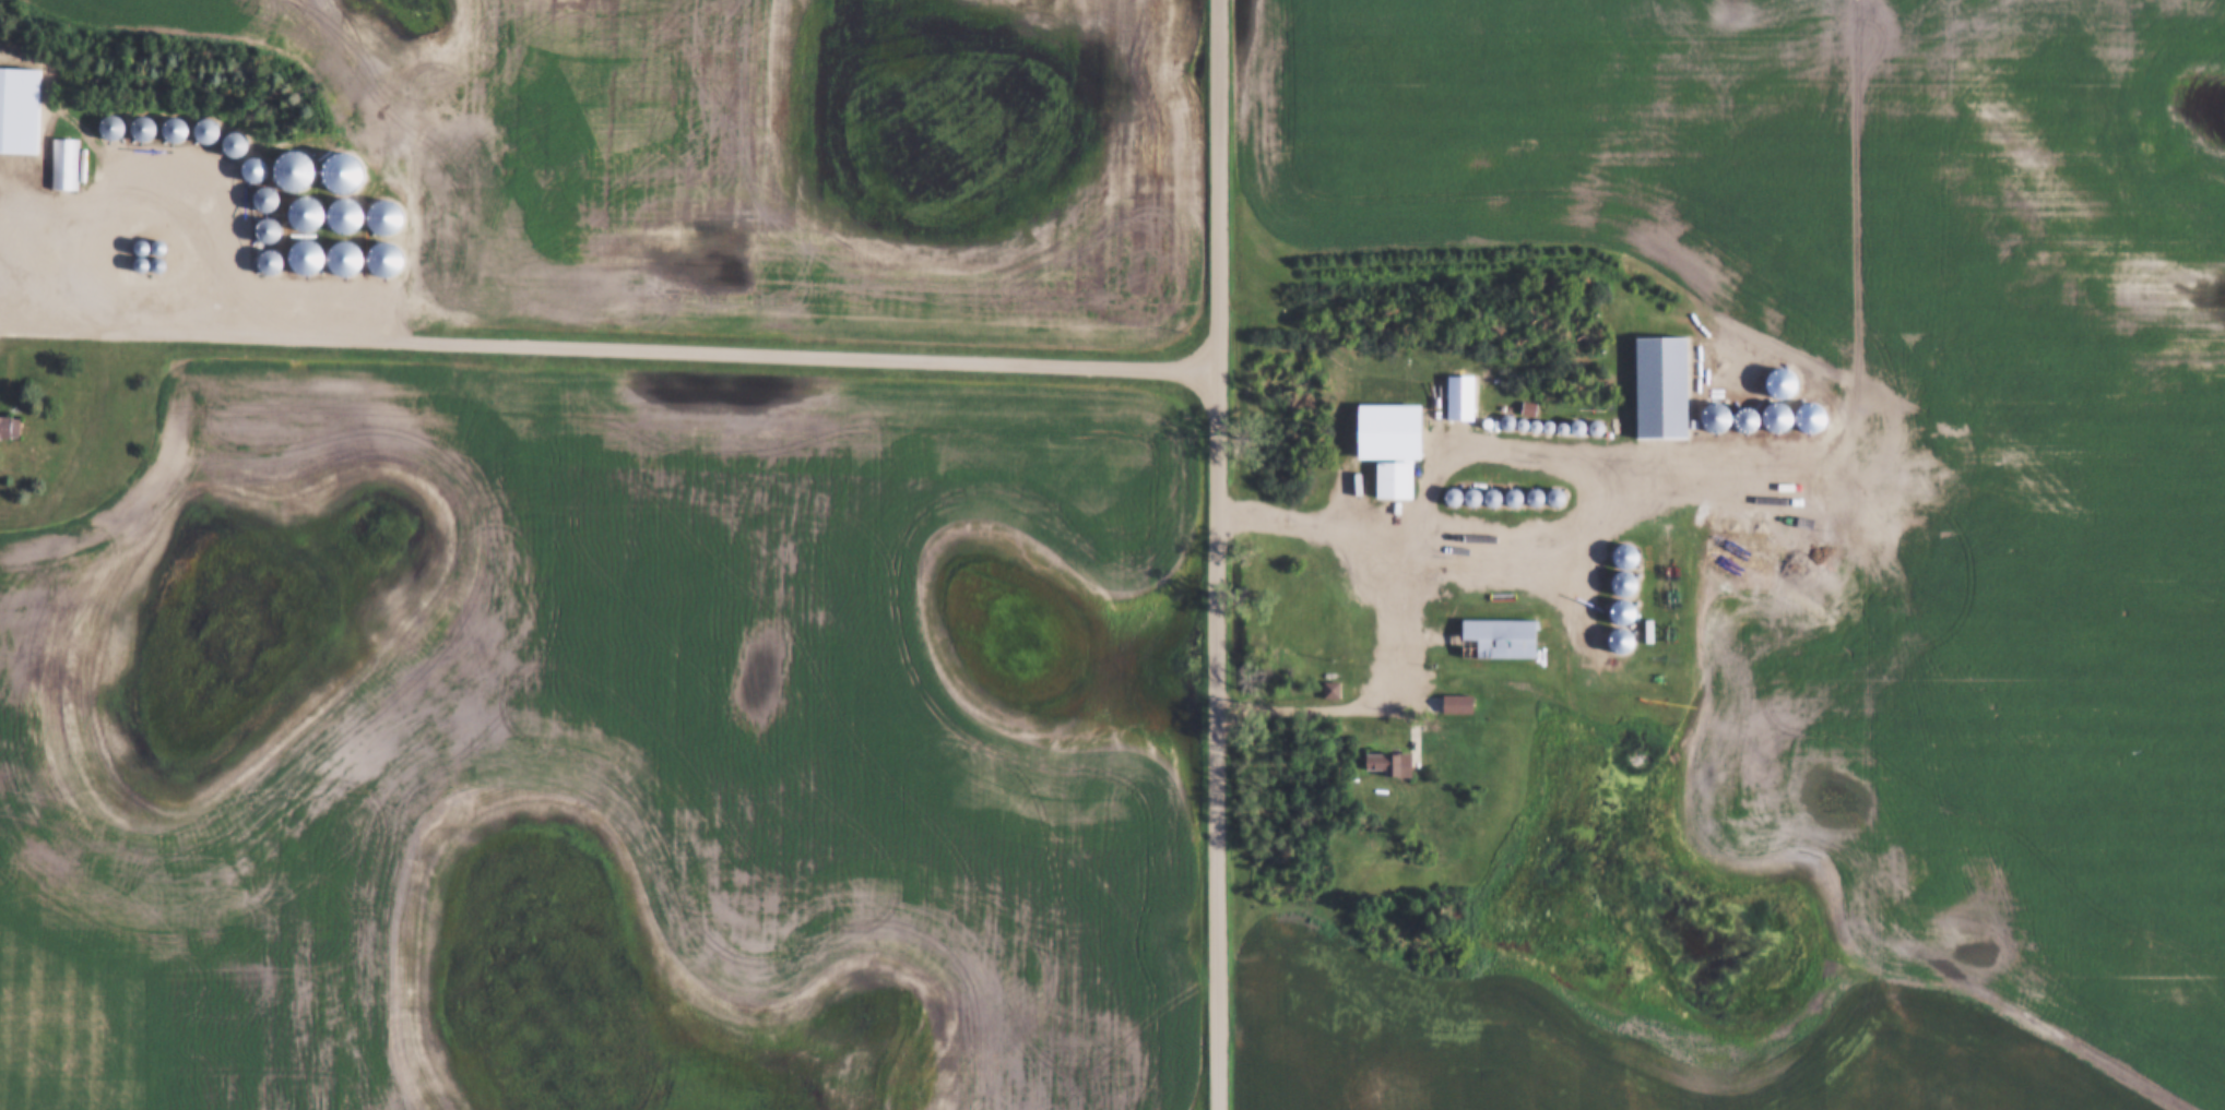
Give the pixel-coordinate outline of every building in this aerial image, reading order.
[(13,165),(0,165),(0,123),(14,123),(13,165)] [(84,198),(55,196),(56,147),(85,147),(84,198)] [(1677,441),(1676,339),(1624,340),(1625,442),(1677,441)] [(0,417),(0,441),(23,442),(24,421),(12,420),(12,417),(0,417)] [(1365,500),(1403,500),(1403,464),(1365,464),(1365,500)] [(1453,622),(1453,660),(1529,660),(1529,622),(1453,622)] [(1377,777),(1391,777),(1391,754),(1356,754),(1356,771),(1377,771),(1377,777)]
